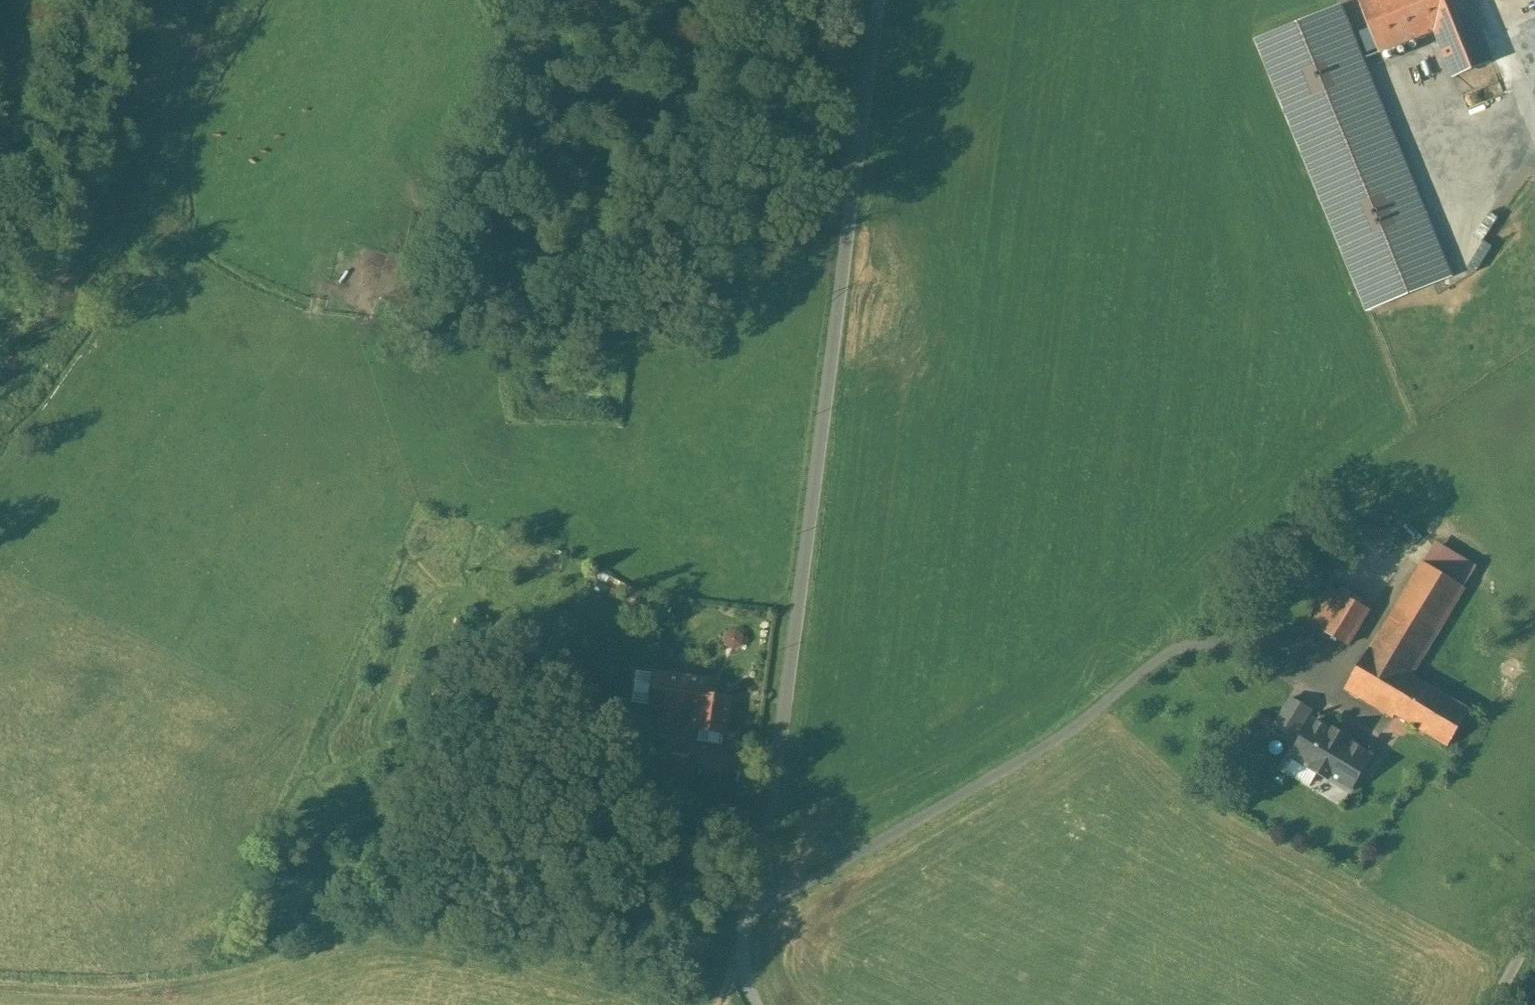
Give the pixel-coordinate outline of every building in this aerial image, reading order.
[(1379,51),(1435,29),(1454,77),(1491,62),(1467,0),(1359,0),(1379,51)] [(1341,6),(1255,41),(1365,312),(1451,277),(1341,6)] [(1468,586),(1423,559),(1345,691),(1450,750),(1472,709),(1415,674),(1468,586)] [(1368,611),(1328,587),(1307,621),(1347,642),(1368,611)] [(707,678),(655,671),(649,708),(692,714),(689,732),(726,737),(732,697),(705,694),(707,678)] [(1311,709),(1290,697),(1274,725),(1295,737),(1311,709)] [(1372,755),(1314,719),(1294,754),(1352,789),(1372,755)] [(638,767),(684,774),(688,751),(642,744),(638,767)]
